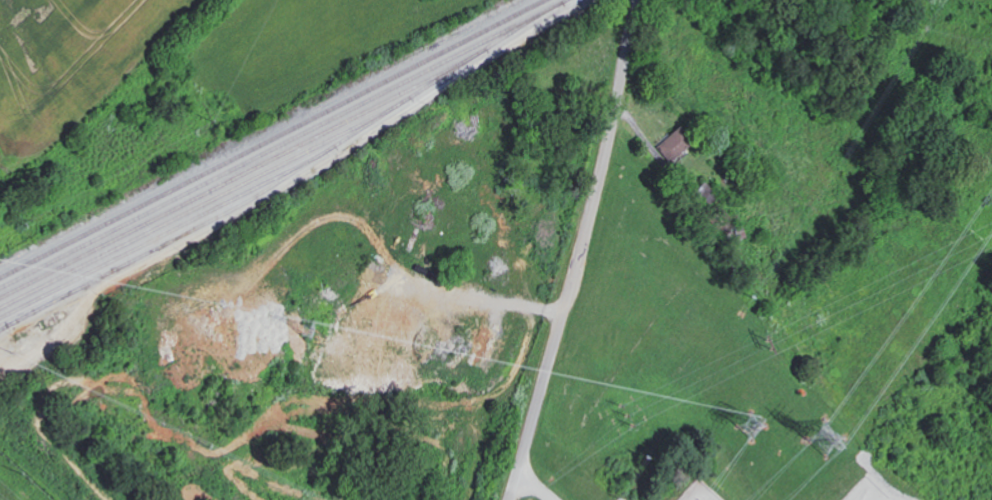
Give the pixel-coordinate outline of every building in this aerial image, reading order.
[(673,164),(699,140),(684,124),(658,148),(673,164)]
